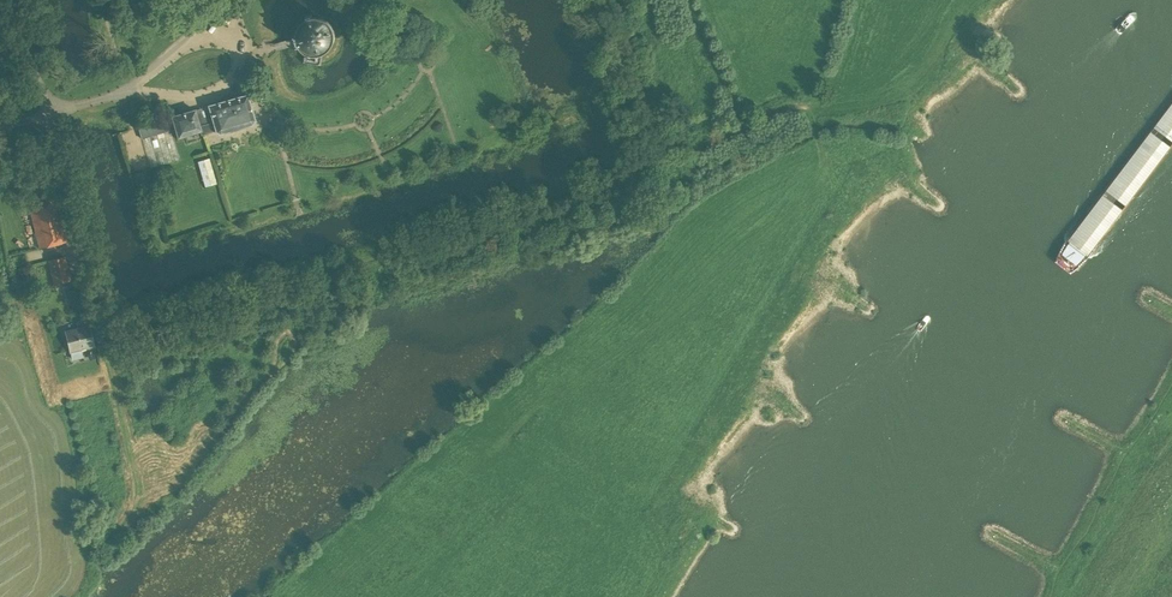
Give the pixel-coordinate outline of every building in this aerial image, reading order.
[(298,32),(298,36),(299,41),(299,43),(300,45),(302,48),(306,51),(303,62),(320,65),(322,54),(324,53),(327,51),(330,49),(332,47),(333,44),(334,42),(335,39),(335,36),(335,32),(334,29),(332,26),(330,23),(326,20),(323,19),(320,18),(317,17),(313,18),(310,19),(308,20),(306,21),(303,23),(301,26),(299,29),(298,32)] [(247,94),(209,106),(216,131),(216,132),(220,134),(253,124),(255,121),(247,94)] [(209,106),(195,110),(201,131),(200,131),(201,135),(216,131),(209,106)] [(201,131),(195,110),(172,117),(176,130),(178,137),(200,131),(201,131)] [(176,130),(172,117),(138,127),(142,139),(143,139),(151,167),(179,159),(171,131),(176,130)] [(198,162),(205,187),(217,184),(209,158),(198,162)] [(143,171),(133,174),(137,189),(147,186),(143,171)] [(29,205),(40,248),(48,247),(61,244),(69,241),(58,198),(51,199),(37,202),(29,205)] [(49,260),(55,284),(71,280),(65,256),(49,260)] [(71,352),(81,349),(93,346),(89,327),(66,332),(71,352)] [(81,349),(71,352),(70,352),(72,360),(83,357),(81,349)]
